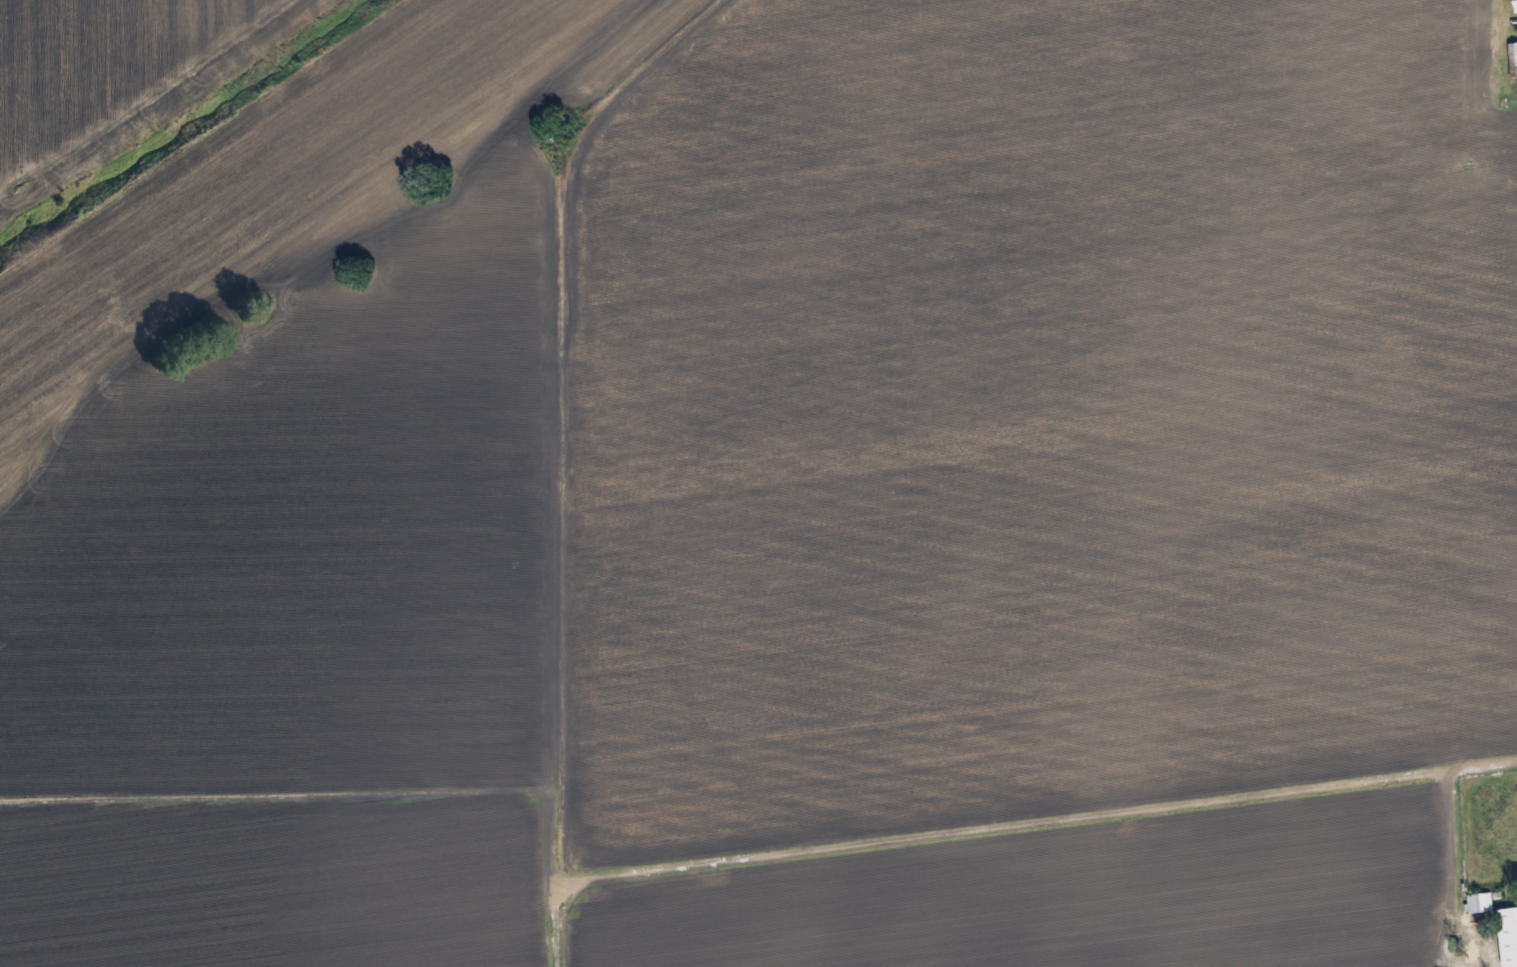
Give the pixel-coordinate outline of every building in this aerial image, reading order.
[(1478,906),(1482,906),(1482,914),(1495,913),(1494,896),(1477,897),(1478,906)] [(1505,966),(1516,966),(1516,911),(1501,912),(1505,966)]
